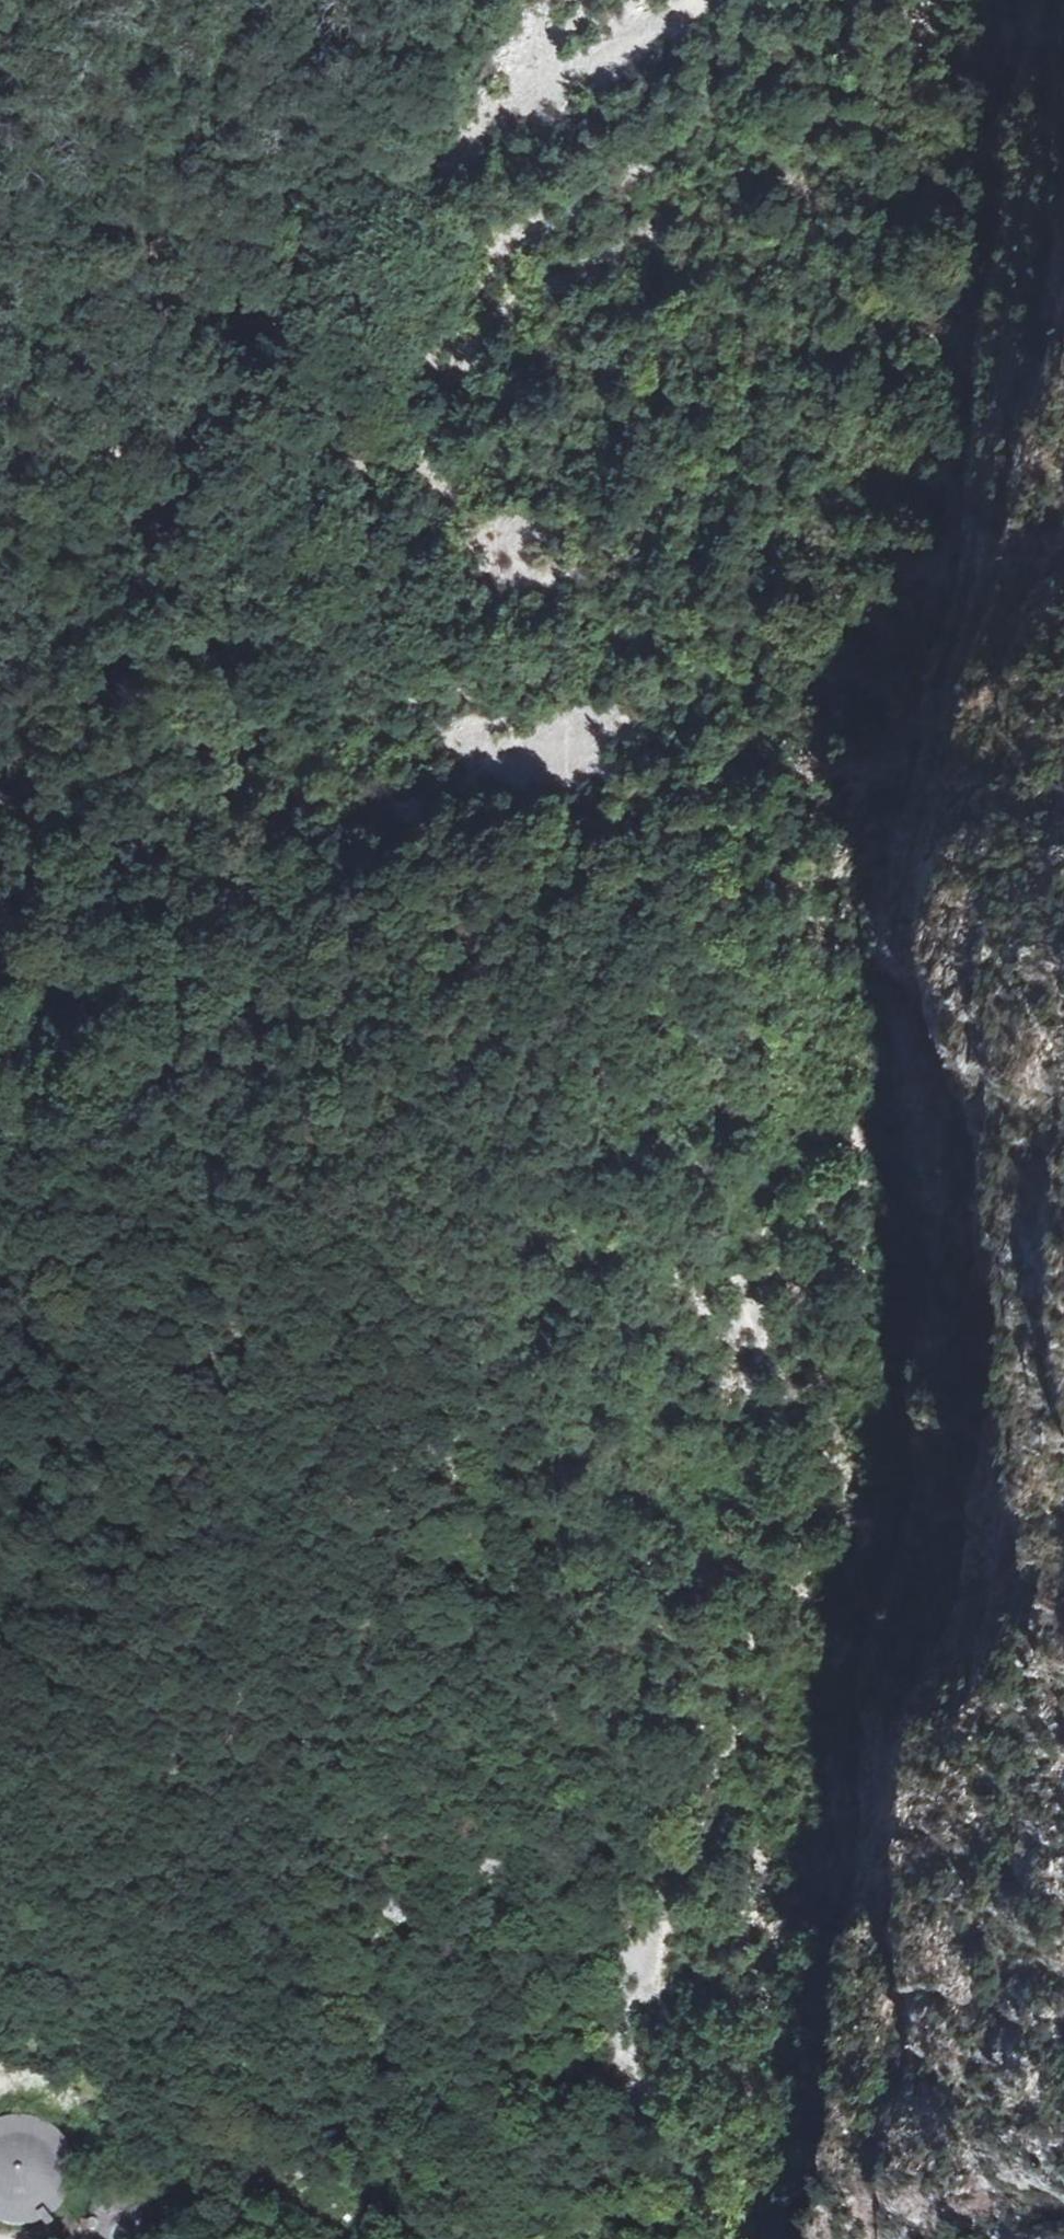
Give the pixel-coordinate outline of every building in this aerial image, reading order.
[(17,2101),(5,2100),(0,2101),(0,2212),(3,2213),(17,2212),(30,2208),(55,2236),(92,2236),(102,2228),(108,2231),(116,2232),(124,2231),(131,2229),(140,2221),(146,2210),(147,2200),(145,2189),(139,2180),(131,2174),(122,2171),(113,2171),(104,2173),(97,2177),(92,2183),(88,2190),(86,2204),(77,2204),(74,2213),(53,2191),(60,2179),(63,2167),(64,2156),(63,2144),(60,2134),(56,2127),(44,2113),(28,2104),(17,2101)]
